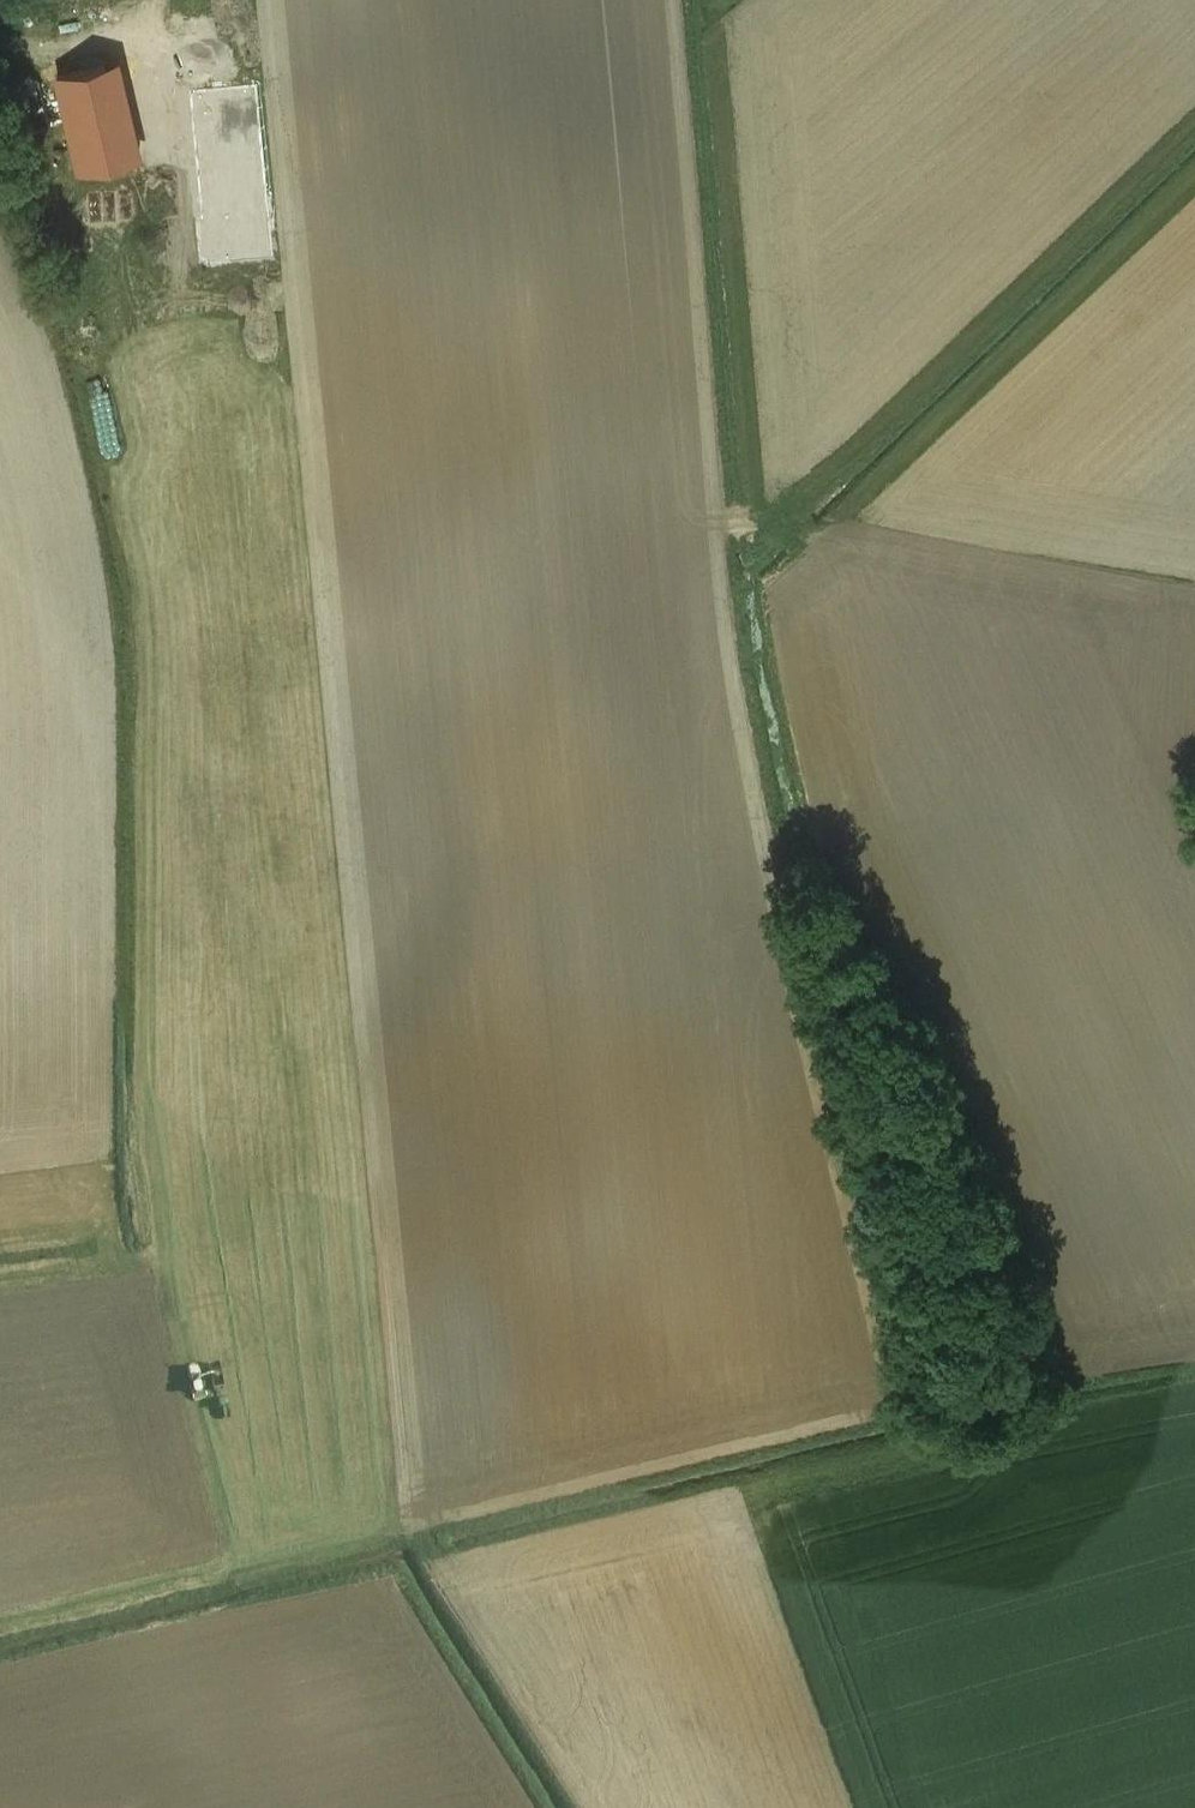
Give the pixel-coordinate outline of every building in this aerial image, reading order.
[(57,76),(78,169),(139,155),(118,63),(57,76)] [(181,94),(198,268),(271,261),(255,87),(181,94)]
